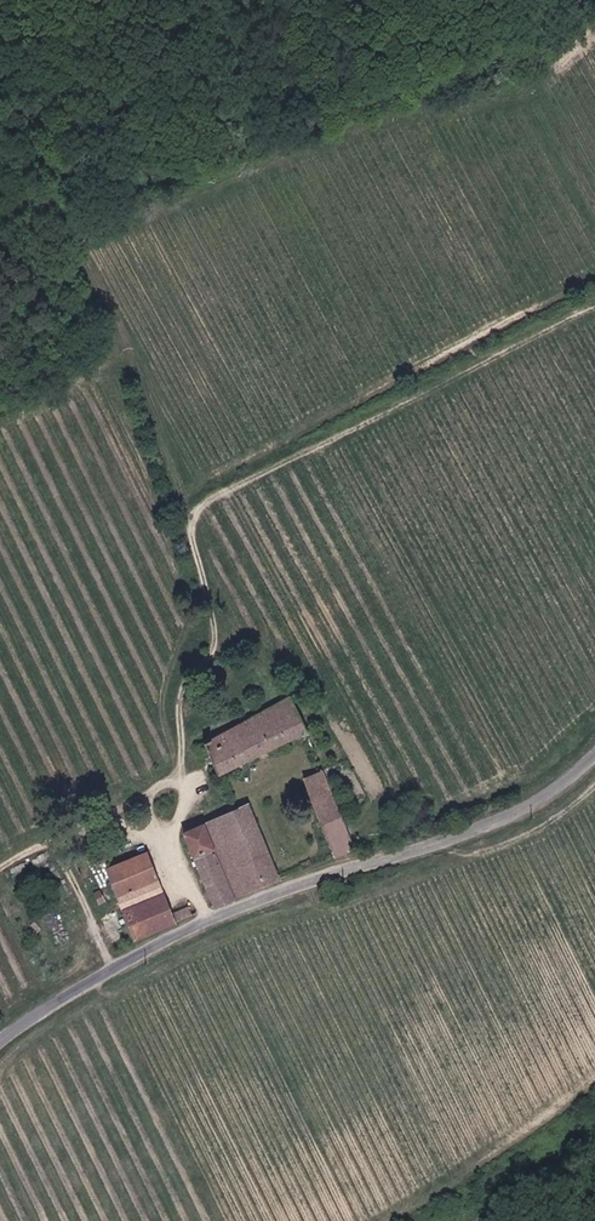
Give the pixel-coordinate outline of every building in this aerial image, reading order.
[(306,733),(297,714),(293,705),(300,701),(297,695),(199,748),(203,756),(212,751),(221,776),(306,733)] [(356,851),(326,775),(305,783),(335,859),(356,851)] [(186,835),(217,908),(281,882),(251,807),(186,835)] [(147,852),(106,869),(117,896),(159,881),(147,852)] [(123,911),(165,895),(159,881),(117,896),(123,911)] [(177,924),(174,915),(165,895),(123,911),(135,940),(162,930),(177,924)] [(174,915),(177,924),(195,917),(192,908),(174,915)]
